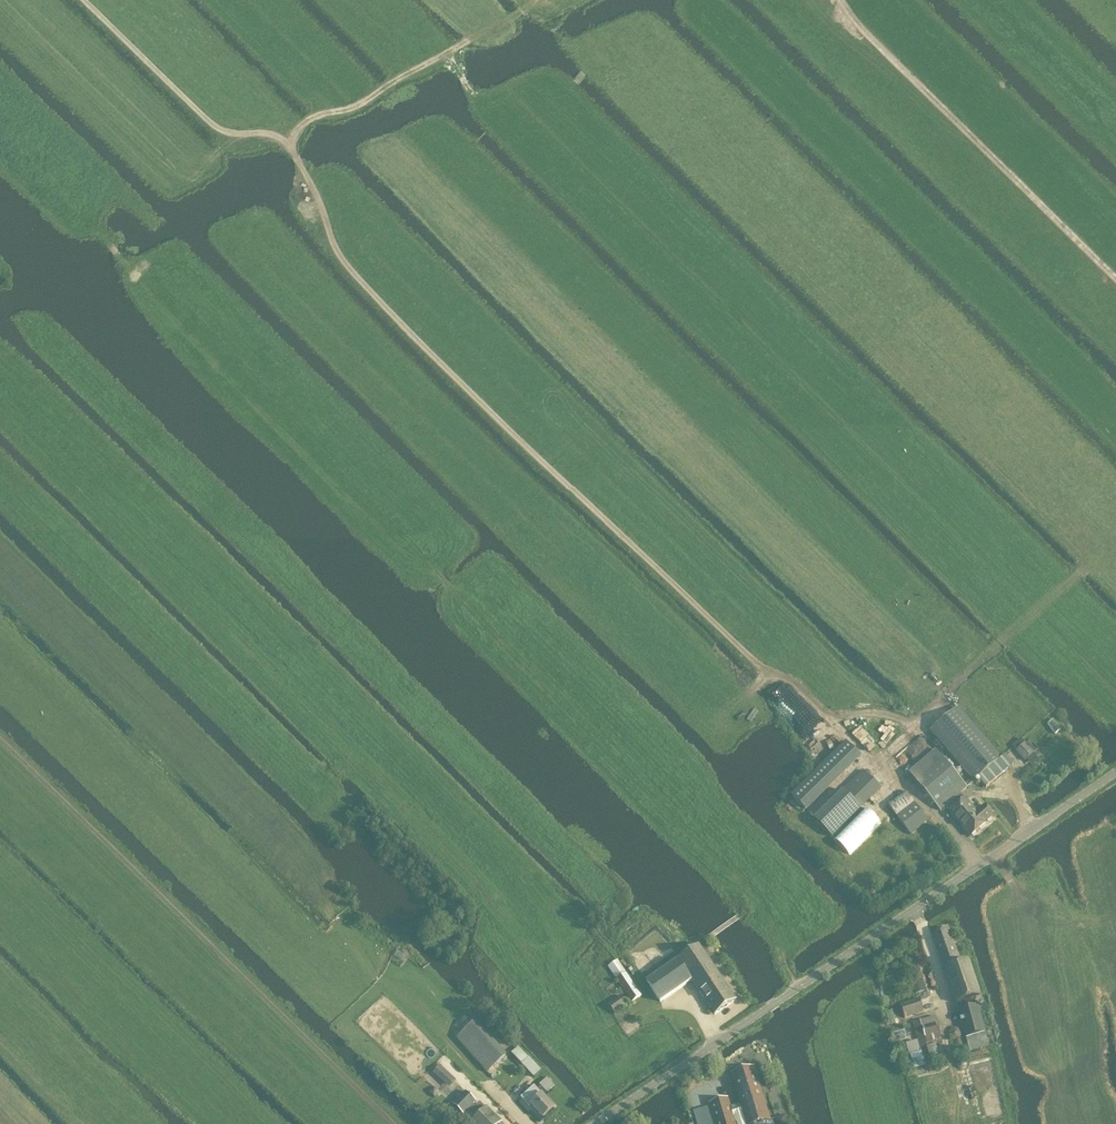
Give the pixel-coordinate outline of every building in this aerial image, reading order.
[(936,751),(909,774),(918,784),(917,784),(940,811),(945,807),(950,812),(949,813),(963,829),(979,815),(977,812),(969,803),(965,799),(960,794),(967,788),(1002,758),(958,708),(931,732),(972,780),(966,786),(936,751)] [(845,743),(825,763),(840,778),(860,758),(845,743)] [(1034,754),(1025,744),(1016,751),(1025,762),(1034,754)] [(1002,758),(978,779),(986,788),(1013,765),(1005,755),(1002,758)] [(907,793),(889,806),(911,835),(929,821),(907,793)] [(979,815),(963,829),(970,837),(987,823),(986,822),(993,816),(984,806),(977,812),(979,815)] [(964,1002),(966,1009),(978,1006),(975,998),(979,997),(968,961),(961,964),(949,929),(934,934),(945,969),(946,969),(957,1004),(964,1002)] [(679,961),(647,982),(661,1002),(692,981),(715,1015),(736,1000),(699,945),(678,960),(679,961)] [(632,1003),(642,996),(618,961),(608,968),(632,1003)] [(608,1005),(614,1015),(627,1006),(620,996),(608,1005)] [(918,999),(900,1005),(905,1019),(923,1013),(918,999)] [(969,1051),(989,1046),(978,1006),(966,1009),(958,1011),(969,1051)] [(628,1037),(643,1027),(636,1016),(621,1027),(628,1037)] [(921,1022),(920,1022),(927,1047),(930,1059),(939,1056),(936,1045),(943,1043),(936,1018),(921,1022)] [(457,1039),(487,1073),(503,1059),(472,1025),(457,1039)] [(917,1040),(906,1044),(909,1054),(920,1051),(919,1049),(917,1040)] [(512,1054),(534,1078),(541,1071),(529,1057),(528,1058),(518,1048),(512,1054)] [(926,1066),(923,1057),(921,1051),(910,1054),(915,1069),(926,1066)] [(456,1080),(441,1066),(436,1072),(451,1086),(456,1080)] [(699,1110),(704,1123),(736,1123),(735,1122),(745,1119),(747,1123),(759,1123),(770,1120),(754,1069),(732,1076),(741,1105),(731,1109),(728,1099),(710,1104),(710,1106),(699,1110)] [(555,1085),(547,1078),(540,1085),(547,1093),(555,1085)] [(535,1086),(521,1098),(529,1108),(532,1105),(543,1119),(554,1109),(542,1095),(535,1086)] [(440,1093),(435,1087),(429,1093),(435,1099),(440,1093)] [(455,1105),(465,1114),(468,1111),(476,1119),(472,1123),(473,1123),(502,1123),(486,1109),(482,1113),(474,1105),(476,1103),(466,1094),(455,1105)] [(778,1123),(788,1123),(789,1123),(786,1115),(776,1118),(778,1123)]
